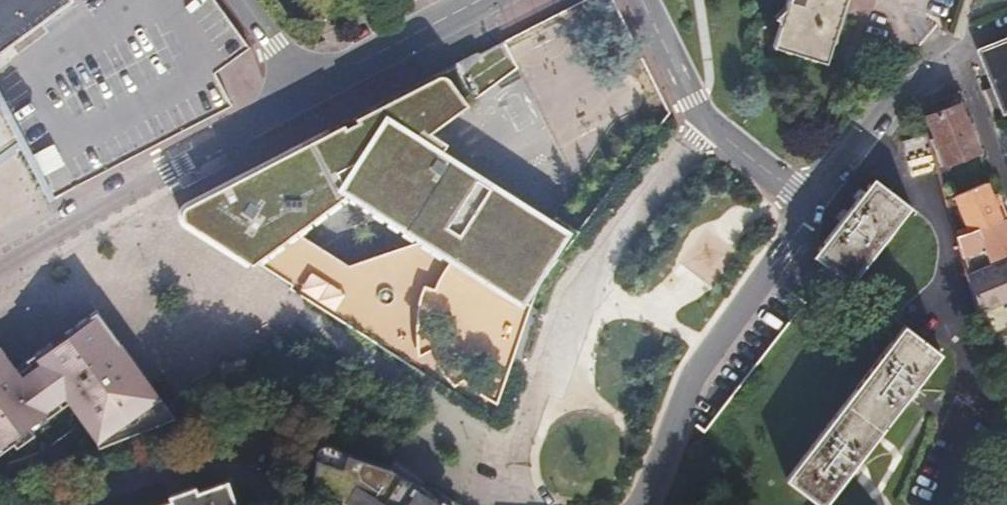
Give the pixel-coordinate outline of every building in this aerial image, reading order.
[(46,202),(233,105),(214,70),(251,48),(216,0),(0,0),(0,113),(46,202)] [(611,0),(594,0),(183,215),(274,274),(396,354),(461,253),(477,233),(511,191),(588,232),(671,122),(611,0)] [(768,45),(820,61),(839,0),(782,0),(768,45)] [(973,52),(991,98),(984,100),(993,122),(999,119),(1006,138),(1006,38),(973,52)] [(959,108),(926,121),(933,139),(930,140),(939,165),(943,164),(943,166),(976,153),(959,108)] [(874,180),(813,258),(850,287),(911,209),(874,180)] [(984,182),(952,195),(966,230),(999,218),(1004,217),(998,204),(995,206),(984,182)] [(588,232),(511,191),(477,233),(461,253),(396,354),(495,419),(538,306),(588,232)] [(954,235),(960,256),(961,262),(964,273),(1006,257),(1006,238),(999,218),(966,230),(954,235)] [(964,273),(975,313),(1006,304),(1006,257),(964,273)] [(14,444),(17,448),(35,435),(32,431),(48,420),(47,419),(70,401),(85,421),(83,423),(96,441),(99,448),(175,418),(155,392),(153,393),(138,372),(140,370),(130,357),(128,358),(117,344),(120,342),(96,310),(65,333),(68,337),(53,347),(50,343),(15,368),(12,363),(9,365),(0,352),(0,454),(14,444)] [(785,481),(815,504),(826,504),(940,358),(903,328),(785,481)] [(311,449),(308,459),(335,468),(338,460),(380,474),(383,467),(346,456),(318,445),(311,449)] [(417,488),(413,486),(384,468),(383,467),(380,474),(338,460),(335,468),(308,459),(306,482),(334,500),(333,504),(444,504),(417,488)] [(387,463),(384,468),(413,486),(416,481),(387,463)] [(225,479),(195,491),(193,487),(168,496),(169,500),(155,504),(235,504),(225,479)] [(455,504),(420,483),(417,488),(444,504),(455,504)]
